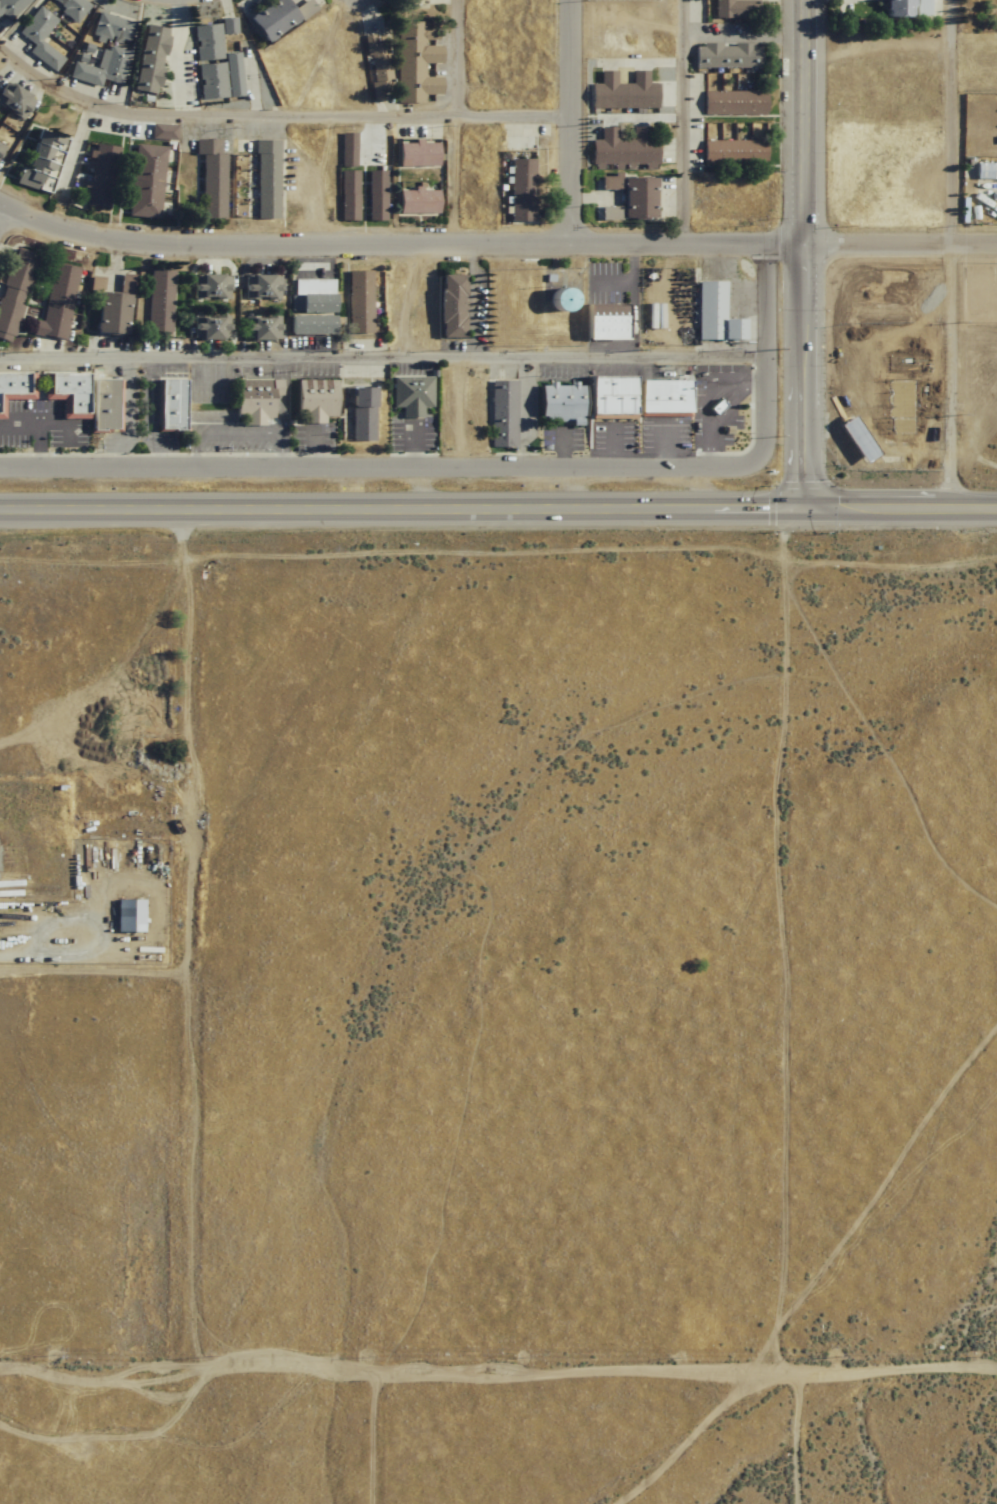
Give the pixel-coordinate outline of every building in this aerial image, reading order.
[(2,13),(9,21),(31,0),(0,0),(0,15),(2,13)] [(76,23),(90,7),(82,0),(50,0),(76,23)] [(248,16),(264,42),(298,22),(284,0),(274,0),(248,16)] [(315,9),(309,0),(295,10),(301,19),(315,9)] [(733,0),(716,0),(716,18),(759,18),(759,1),(733,1),(733,0)] [(886,17),(912,17),(912,0),(885,0),(886,17)] [(931,0),(918,0),(918,17),(931,17),(931,0)] [(40,43),(56,19),(36,6),(18,34),(34,45),(28,54),(54,71),(63,58),(40,43)] [(136,24),(98,12),(92,33),(130,45),(136,24)] [(225,34),(236,30),(232,18),(221,22),(225,34)] [(396,104),(424,104),(424,95),(440,95),(441,77),(423,77),(423,64),(440,64),(440,44),(437,44),(437,30),(419,30),(419,22),(397,22),(396,104)] [(193,26),(196,62),(225,60),(228,98),(243,97),(239,53),(222,55),(220,24),(193,26)] [(168,29),(145,26),(135,91),(158,94),(168,29)] [(385,42),(374,42),(374,35),(366,36),(370,102),(389,101),(385,42)] [(696,68),(760,68),(760,44),(696,44),(696,68)] [(68,78),(99,87),(101,79),(121,85),(130,53),(108,46),(102,70),(72,62),(68,78)] [(199,100),(226,98),(223,63),(197,65),(199,100)] [(658,108),(657,84),(648,84),(648,71),(633,71),(633,84),(616,84),(616,71),(600,71),(600,85),(591,85),(591,109),(658,108)] [(33,99),(2,83),(0,86),(0,108),(22,120),(33,99)] [(704,115),(766,115),(766,92),(704,92),(704,115)] [(275,106),(271,93),(260,97),(264,110),(275,106)] [(658,165),(658,141),(649,141),(649,128),(633,128),(633,140),(617,140),(617,128),(600,128),(600,141),(591,141),(591,165),(658,165)] [(13,184),(35,190),(40,174),(49,176),(52,165),(44,163),(48,149),(57,151),(60,139),(35,131),(24,170),(18,168),(13,184)] [(354,133),(340,133),(340,167),(354,167),(354,133)] [(200,156),(200,220),(222,220),(222,140),(194,140),(194,156),(200,156)] [(277,219),(277,141),(255,141),(255,219),(277,219)] [(437,167),(437,141),(397,141),(397,167),(437,167)] [(765,165),(765,141),(704,141),(704,165),(765,165)] [(84,207),(108,210),(117,148),(92,145),(84,207)] [(164,147),(133,145),(127,217),(158,220),(164,147)] [(533,160),(510,160),(510,222),(533,222),(533,160)] [(996,179),(996,164),(976,164),(976,179),(996,179)] [(384,171),(367,171),(367,221),(384,221),(384,171)] [(339,221),(358,221),(357,172),(339,172),(339,221)] [(621,208),(600,208),(600,221),(653,221),(653,178),(622,178),(621,208)] [(437,214),(437,190),(397,190),(397,214),(437,214)] [(10,344),(34,255),(9,248),(0,281),(0,342),(10,344)] [(74,268),(49,264),(40,322),(30,321),(28,336),(63,341),(74,268)] [(146,333),(169,333),(170,271),(146,271),(146,333)] [(345,272),(346,335),(370,334),(369,272),(345,272)] [(225,276),(191,276),(191,300),(225,300),(225,276)] [(459,339),(459,276),(436,276),(436,339),(459,339)] [(241,277),(241,300),(277,300),(277,277),(241,277)] [(289,280),(289,313),(331,313),(331,280),(289,280)] [(697,282),(697,341),(742,340),(742,319),(725,319),(724,282),(697,282)] [(548,291),(549,311),(567,311),(566,290),(548,291)] [(91,334),(123,337),(126,296),(94,293),(91,334)] [(584,339),(624,339),(624,306),(584,306),(584,339)] [(225,316),(189,316),(189,340),(225,340),(225,316)] [(277,317),(239,317),(239,340),(277,340),(277,317)] [(331,336),(331,317),(286,317),(286,336),(331,336)] [(29,401),(29,374),(0,374),(0,401),(29,401)] [(116,380),(85,380),(85,374),(38,374),(39,401),(58,401),(58,420),(86,420),(86,432),(116,432),(116,380)] [(419,419),(420,407),(428,408),(429,378),(390,377),(389,409),(400,409),(400,419),(419,419)] [(586,377),(587,420),(633,420),(633,377),(586,377)] [(182,380),(154,380),(154,431),(182,431),(182,380)] [(269,419),(269,397),(277,397),(277,381),(231,381),(232,426),(263,426),(263,419),(269,419)] [(332,417),(332,381),(293,381),(293,424),(321,424),(321,417),(332,417)] [(488,448),(513,448),(513,381),(488,381),(488,448)] [(637,381),(637,417),(688,417),(688,381),(637,381)] [(537,422),(581,422),(581,383),(537,383),(537,422)] [(348,388),(348,442),(372,442),(372,388),(348,388)] [(916,402),(886,402),(886,398),(874,398),(874,430),(916,430),(916,402)] [(836,426),(861,464),(875,455),(850,417),(836,426)] [(115,932),(142,932),(142,898),(115,898),(115,932)]
